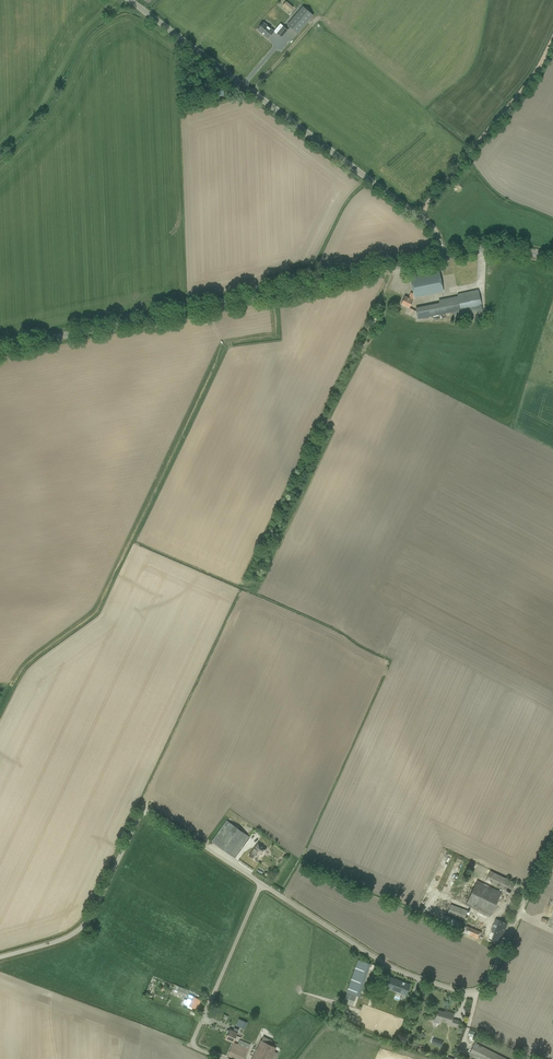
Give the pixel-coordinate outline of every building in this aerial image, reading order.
[(290,12),(294,7),(287,1),(283,5),(290,12)] [(287,25),(297,34),(313,15),(303,6),(287,25)] [(274,32),(263,22),(261,25),(260,25),(258,27),(258,28),(257,30),(267,39),(274,32)] [(288,30),(283,26),(277,33),(281,37),(288,30)] [(206,79),(205,77),(201,80),(202,81),(200,82),(203,86),(209,83),(208,81),(209,80),(207,78),(206,79)] [(215,97),(225,94),(222,87),(213,89),(215,97)] [(439,272),(410,278),(413,291),(417,290),(419,296),(442,291),(439,272)] [(415,307),(416,311),(418,319),(423,318),(452,311),(453,316),(461,315),(482,311),(478,289),(457,294),(458,296),(439,300),(440,302),(415,307)] [(401,304),(409,308),(414,297),(419,296),(417,290),(413,291),(413,293),(411,293),(408,298),(405,296),(401,304)] [(234,858),(249,837),(227,821),(212,842),(234,858)] [(258,843),(252,851),(249,856),(257,861),(266,849),(258,843)] [(485,880),(506,890),(511,893),(515,883),(489,871),(485,880)] [(466,905),(485,914),(490,916),(501,892),(477,881),(466,905)] [(465,919),(468,911),(451,905),(448,913),(465,919)] [(495,918),(487,940),(499,944),(507,923),(495,918)] [(462,932),(478,939),(481,932),(465,926),(462,932)] [(356,995),(367,963),(358,960),(347,992),(344,1002),(352,1005),(356,995)] [(386,976),(382,986),(406,995),(410,985),(404,983),(404,982),(403,981),(403,982),(386,976)] [(177,992),(181,994),(187,996),(189,990),(179,987),(177,992)] [(189,995),(187,1000),(185,1004),(197,1009),(198,1005),(198,1004),(199,1004),(201,1000),(189,995)] [(458,1020),(452,1019),(453,1014),(448,1012),(448,1013),(438,1010),(437,1013),(436,1014),(437,1014),(436,1017),(435,1016),(434,1018),(433,1021),(439,1023),(440,1020),(448,1023),(447,1024),(456,1027),(457,1026),(458,1020)] [(240,1019),(237,1026),(244,1029),(247,1022),(240,1019)] [(253,1024),(248,1033),(246,1038),(255,1042),(260,1031),(261,1032),(263,1029),(253,1024)] [(233,1042),(238,1030),(234,1028),(233,1031),(229,1029),(229,1031),(227,1030),(226,1033),(228,1034),(225,1039),(233,1042)] [(261,1040),(252,1058),(275,1058),(278,1053),(274,1051),(277,1044),(272,1042),(272,1041),(263,1036),(261,1040)] [(233,1042),(227,1055),(236,1058),(244,1058),(250,1045),(239,1040),(237,1044),(233,1042)] [(468,1054),(477,1058),(506,1058),(474,1043),(468,1054)]
